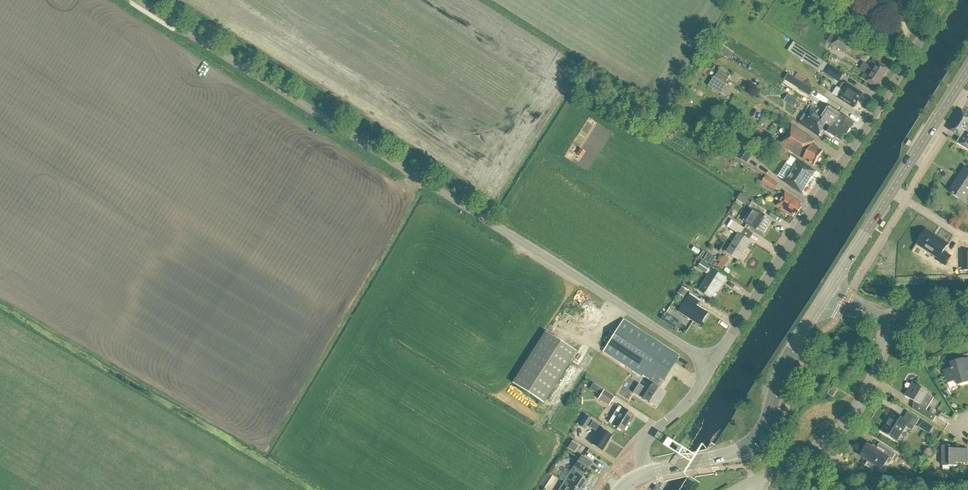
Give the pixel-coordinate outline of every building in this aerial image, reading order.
[(826,41),(832,45),(839,34),(833,30),(826,41)] [(758,31),(755,35),(768,43),(771,39),(758,31)] [(847,55),(854,44),(839,34),(832,45),(847,55)] [(825,72),(830,65),(795,42),(788,51),(819,72),(820,70),(825,72)] [(890,68),(878,61),(878,62),(874,59),(869,66),(864,63),(860,70),(865,73),(861,78),(865,81),(877,88),(890,68)] [(839,82),(844,75),(830,65),(825,73),(839,82)] [(720,68),(718,73),(728,79),(731,74),(720,68)] [(805,83),(808,79),(798,73),(795,78),(805,83)] [(780,74),(777,78),(786,83),(788,79),(780,74)] [(722,95),(728,85),(715,78),(709,87),(722,95)] [(847,84),(843,81),(839,88),(843,90),(838,98),(854,109),(864,93),(847,83),(847,84)] [(802,82),(798,88),(810,96),(814,90),(802,82)] [(844,126),(850,131),(855,123),(838,113),(831,123),(830,122),(830,121),(822,116),(824,114),(811,105),(805,114),(822,126),(824,124),(832,129),(833,127),(838,131),(842,126),(844,127),(844,126)] [(962,112),(950,131),(960,138),(957,143),(967,150),(967,115),(962,112)] [(843,142),(850,131),(844,126),(844,127),(842,126),(838,131),(833,127),(832,129),(824,124),(822,126),(805,114),(800,123),(817,135),(821,130),(824,132),(825,131),(843,142)] [(793,125),(780,145),(814,166),(823,152),(813,145),(816,141),(815,140),(815,139),(793,125)] [(748,165),(755,154),(744,147),(737,158),(748,165)] [(789,163),(792,157),(781,150),(778,156),(789,163)] [(802,194),(817,171),(798,160),(784,182),(802,194)] [(964,168),(949,191),(965,201),(967,196),(967,171),(964,168)] [(776,190),(780,183),(766,175),(762,182),(776,190)] [(797,215),(802,206),(801,205),(802,202),(785,192),(776,206),(793,217),(795,214),(797,215)] [(763,235),(772,221),(763,215),(767,210),(758,204),(753,201),(749,206),(752,208),(743,221),(746,223),(752,227),(751,227),(763,235)] [(745,229),(732,220),(728,226),(739,233),(727,252),(739,261),(752,241),(750,239),(754,234),(746,228),(745,229)] [(946,265),(951,256),(944,252),(948,244),(926,230),(916,244),(939,259),(938,260),(946,265)] [(700,239),(697,251),(705,253),(708,241),(700,239)] [(708,255),(704,260),(711,265),(714,260),(715,259),(708,255)] [(719,264),(717,267),(722,270),(729,259),(724,256),(719,263),(719,264)] [(687,264),(696,266),(698,260),(689,257),(687,264)] [(701,261),(697,268),(706,273),(710,267),(701,261)] [(718,293),(728,278),(713,269),(699,291),(712,299),(717,292),(718,293)] [(682,288),(678,293),(684,297),(688,292),(682,288)] [(700,326),(709,313),(698,306),(701,300),(691,293),(679,312),(700,326)] [(505,323),(514,308),(504,303),(495,317),(505,323)] [(666,313),(662,320),(670,325),(674,318),(666,313)] [(541,329),(559,334),(562,325),(544,320),(541,329)] [(656,388),(658,389),(663,380),(679,356),(623,320),(603,352),(651,383),(648,388),(654,392),(656,388)] [(544,403),(577,352),(545,332),(513,383),(544,403)] [(964,360),(964,359),(951,363),(953,368),(944,371),(948,384),(956,381),(958,386),(967,383),(967,374),(967,373),(967,372),(967,358),(964,360)] [(610,406),(615,396),(593,383),(590,389),(601,395),(598,399),(610,406)] [(654,392),(648,388),(647,390),(638,384),(632,393),(655,407),(664,393),(658,389),(656,388),(654,392)] [(934,398),(927,394),(928,393),(913,384),(905,396),(917,403),(913,409),(933,422),(936,417),(934,415),(929,412),(926,411),(934,398)] [(833,398),(838,390),(833,387),(831,390),(828,394),(833,398)] [(947,388),(942,391),(946,397),(951,394),(947,388)] [(585,398),(582,403),(591,409),(595,404),(585,398)] [(618,406),(616,410),(608,423),(623,432),(633,415),(618,406)] [(650,411),(646,416),(653,421),(657,416),(650,411)] [(920,420),(908,412),(904,419),(895,413),(883,433),(897,442),(906,427),(913,431),(920,420)] [(585,430),(592,419),(586,416),(579,426),(585,430)] [(569,417),(564,426),(568,428),(573,420),(569,417)] [(930,434),(934,428),(924,421),(920,428),(930,434)] [(602,451),(611,436),(602,430),(604,428),(593,422),(589,428),(598,433),(591,444),(602,451)] [(552,441),(540,464),(547,468),(560,445),(552,441)] [(572,441),(567,448),(574,452),(579,445),(572,441)] [(897,454),(880,444),(876,450),(868,445),(861,456),(869,461),(866,466),(873,470),(874,469),(881,473),(886,464),(889,466),(897,454)] [(957,446),(943,446),(943,464),(943,466),(950,466),(957,466),(957,463),(967,463),(967,449),(957,449),(957,446)] [(577,489),(583,489),(588,482),(582,479),(592,463),(583,457),(578,465),(576,464),(565,482),(577,489)] [(909,476),(895,476),(895,489),(909,489),(909,476)] [(565,482),(560,489),(577,489),(565,482)]
